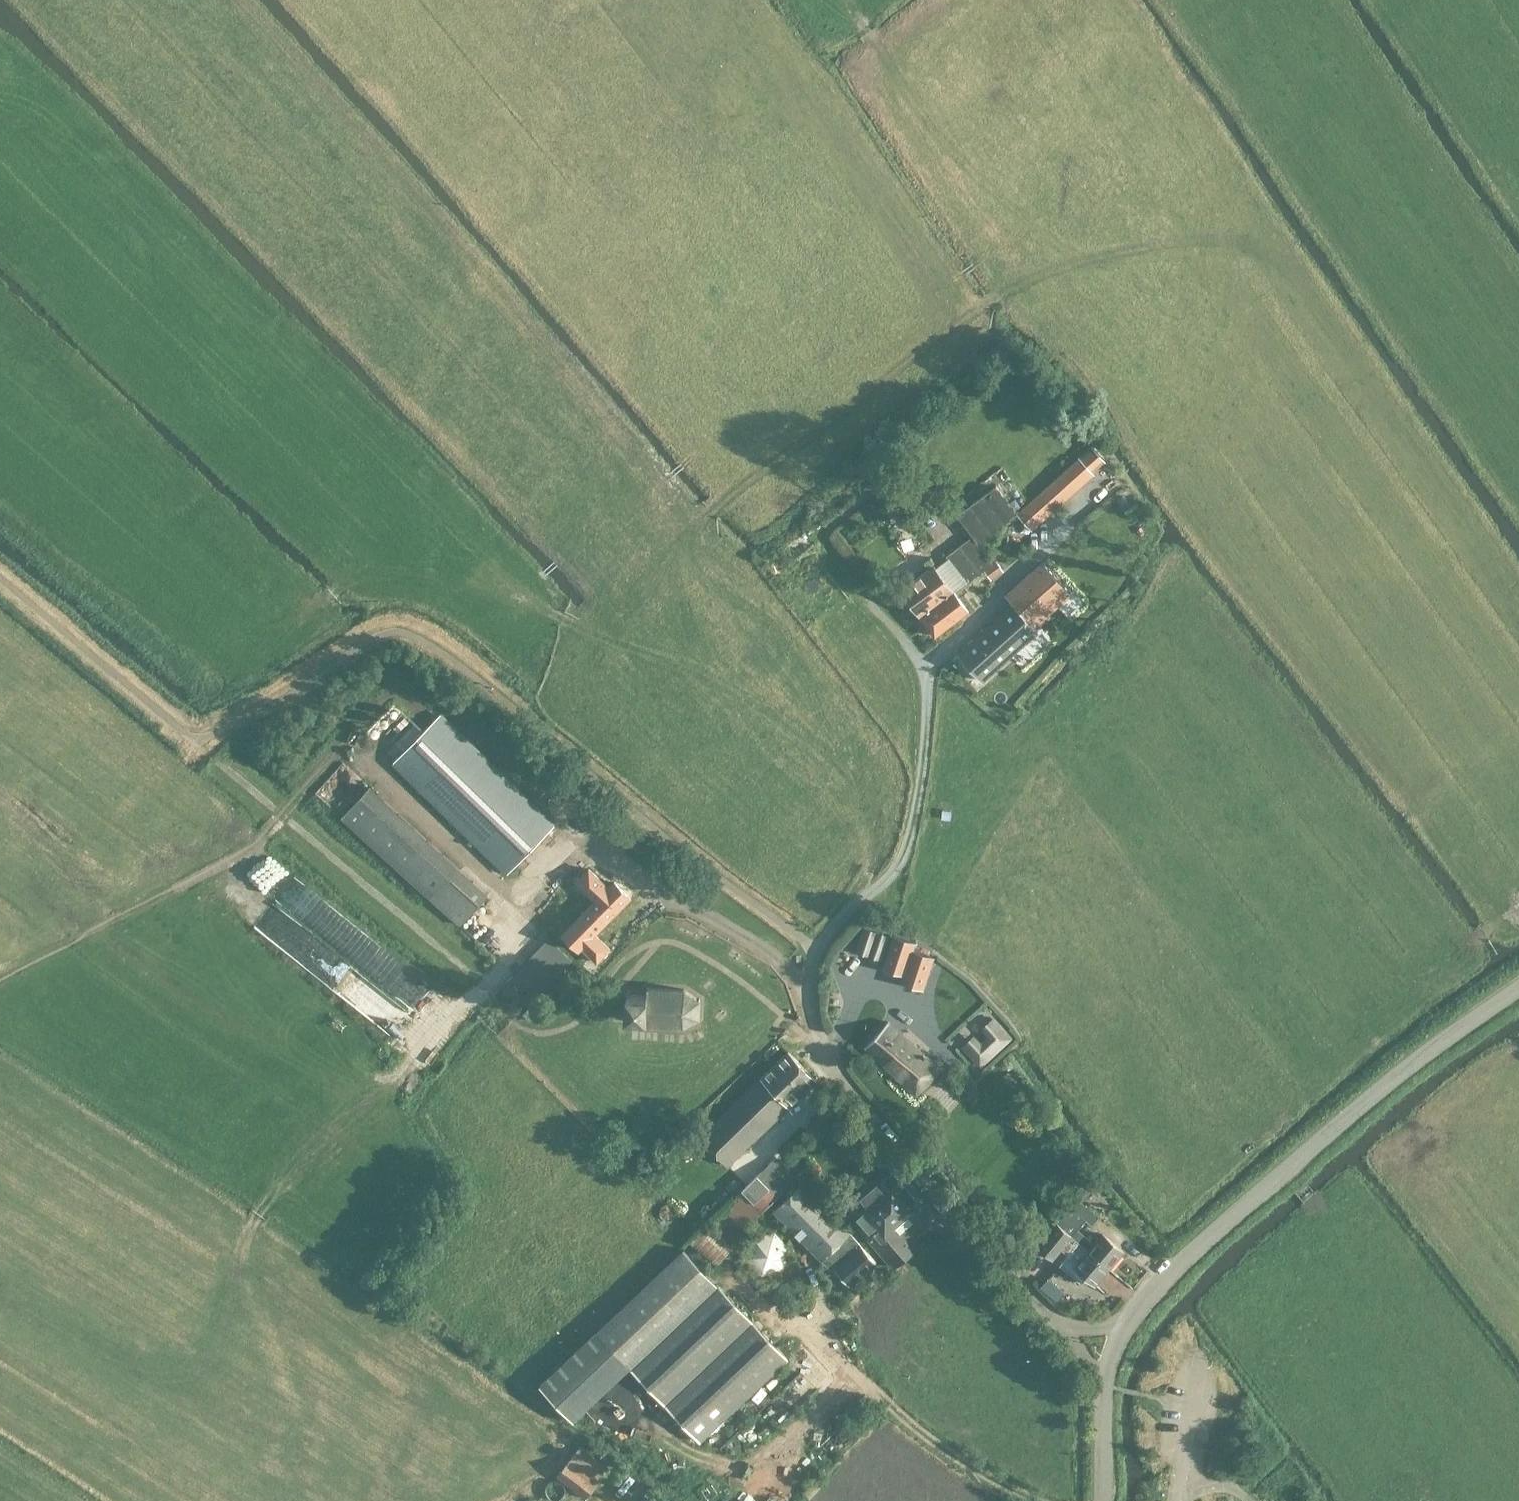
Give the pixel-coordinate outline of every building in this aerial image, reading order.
[(1019,506),(1034,524),(1095,470),(1080,453),(1019,506)] [(952,588),(954,591),(992,562),(978,541),(1017,511),(996,485),(956,515),(972,535),(946,555),(948,558),(935,566),(934,564),(900,590),(917,613),(952,588)] [(1075,587),(1043,554),(1007,590),(1039,622),(1075,587)] [(968,610),(954,591),(952,588),(917,613),(935,637),(968,610)] [(984,681),(1039,632),(1015,605),(959,655),(984,681)] [(1031,678),(1048,662),(1036,649),(1019,665),(1031,678)] [(507,873),(554,826),(440,714),(393,762),(507,873)] [(490,893),(460,866),(372,784),(341,817),(426,895),(431,900),(460,926),(490,893)] [(598,964),(599,962),(606,968),(618,956),(611,950),(596,934),(632,898),(615,881),(610,887),(590,867),(565,893),(583,911),(563,932),(580,950),(582,948),(598,964)] [(883,957),(892,932),(865,924),(857,949),(883,957)] [(902,981),(925,989),(936,956),(915,950),(918,941),(894,934),(891,943),(884,966),(904,973),(902,981)] [(504,989),(524,1009),(571,960),(549,939),(504,989)] [(370,986),(376,966),(337,953),(332,966),(310,959),(305,974),(349,988),(351,981),(370,986)] [(393,991),(413,1006),(431,983),(411,968),(393,991)] [(646,1025),(681,1026),(699,1017),(700,999),(684,989),(648,986),(647,993),(627,992),(625,1015),(646,1017),(646,1025)] [(987,1005),(974,1015),(980,1024),(993,1015),(987,1005)] [(974,1033),(960,1046),(979,1066),(1012,1037),(994,1015),(980,1027),(986,1035),(981,1041),(974,1033)] [(866,1045),(918,1095),(943,1069),(889,1020),(866,1045)] [(700,1137),(728,1166),(817,1078),(789,1050),(700,1137)] [(741,1189),(708,1220),(686,1242),(714,1267),(735,1246),(732,1241),(744,1229),(761,1211),(798,1177),(777,1155),(759,1174),(741,1189)] [(912,1200),(891,1175),(900,1168),(893,1161),(841,1206),(851,1217),(853,1215),(880,1247),(879,1247),(893,1264),(917,1244),(909,1235),(938,1210),(921,1192),(912,1200)] [(808,1177),(772,1211),(792,1231),(793,1230),(820,1259),(826,1254),(851,1280),(875,1257),(842,1222),(847,1218),(808,1177)] [(1103,1233),(1094,1243),(1078,1230),(1077,1229),(1086,1218),(1092,1224),(1099,1217),(1079,1199),(1071,1208),(1070,1207),(1057,1222),(1111,1266),(1124,1251),(1103,1233)] [(1096,1284),(1111,1266),(1057,1222),(1054,1225),(1057,1227),(1042,1245),(1031,1235),(1021,1248),(1029,1255),(1021,1265),(1039,1279),(1062,1250),(1068,1256),(1059,1267),(1080,1284),(1087,1276),(1096,1284)] [(791,1256),(791,1251),(791,1247),(789,1243),(785,1236),(778,1231),(774,1230),(769,1230),(765,1230),(761,1231),(754,1236),(749,1243),(748,1246),(747,1251),(748,1256),(749,1261),(754,1267),(760,1272),(764,1273),(770,1273),(773,1273),(778,1272),(784,1267),(789,1260),(791,1256)] [(596,1331),(539,1387),(574,1423),(630,1369),(701,1442),(787,1359),(718,1286),(717,1287),(682,1250),(596,1331)] [(1042,1285),(1059,1298),(1067,1287),(1050,1275),(1042,1285)] [(585,1498),(609,1468),(581,1445),(556,1476),(585,1498)]
